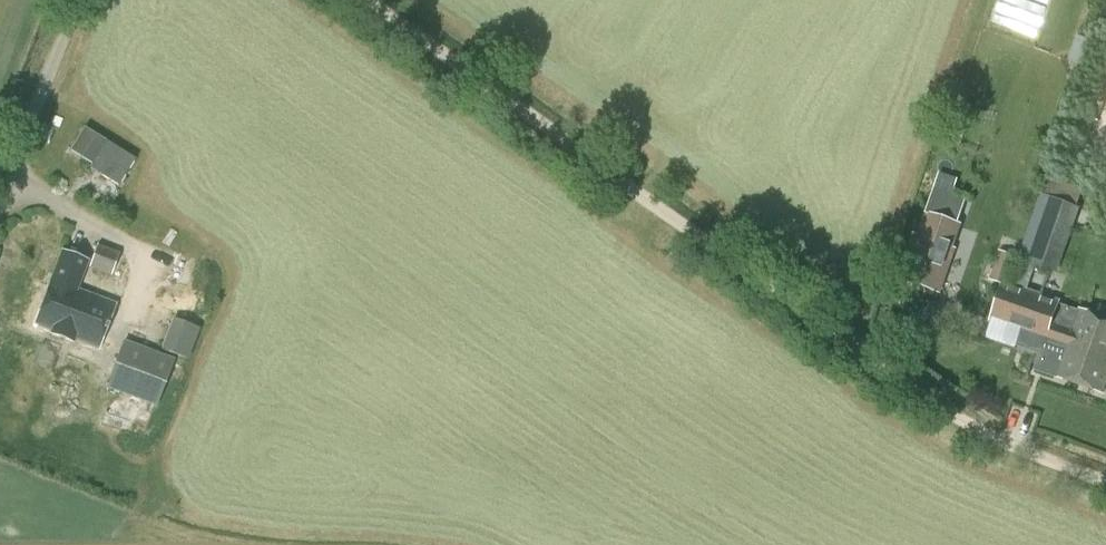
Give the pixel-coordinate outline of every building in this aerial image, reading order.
[(993,21),(1035,36),(1047,0),(1000,0),(993,21)] [(1081,64),(1090,40),(1073,34),(1064,58),(1081,64)] [(80,126),(64,153),(117,184),(133,157),(80,126)] [(1049,176),(1043,193),(1076,205),(1082,188),(1049,176)] [(1061,255),(1071,226),(1055,220),(1056,219),(1036,212),(1020,260),(1048,270),(1054,252),(1061,255)] [(110,276),(119,253),(97,244),(88,267),(110,276)] [(88,291),(79,287),(89,260),(61,250),(34,325),(99,349),(122,284),(94,273),(88,291)] [(937,266),(909,257),(901,280),(929,290),(937,266)] [(1025,293),(1035,266),(1018,260),(1016,259),(1012,272),(1007,287),(1025,293)] [(1012,272),(994,266),(989,281),(1004,286),(1007,287),(1012,272)] [(1051,326),(1059,304),(1025,293),(1007,287),(1004,286),(992,323),(1066,348),(1056,378),(1104,393),(1105,387),(1105,362),(1105,361),(1105,360),(1089,355),(1090,351),(1082,348),(1083,343),(1070,338),(1069,340),(1048,333),(1051,325),(1051,326)] [(1105,362),(1105,321),(1078,312),(1071,332),(1051,326),(1051,325),(1048,333),(1069,340),(1070,338),(1083,343),(1082,348),(1090,351),(1089,355),(1105,360),(1105,361),(1105,362)] [(188,360),(200,329),(172,318),(161,350),(188,360)] [(156,408),(174,359),(123,340),(105,389),(156,408)] [(883,541),(862,536),(860,544),(882,544),(883,541)]
